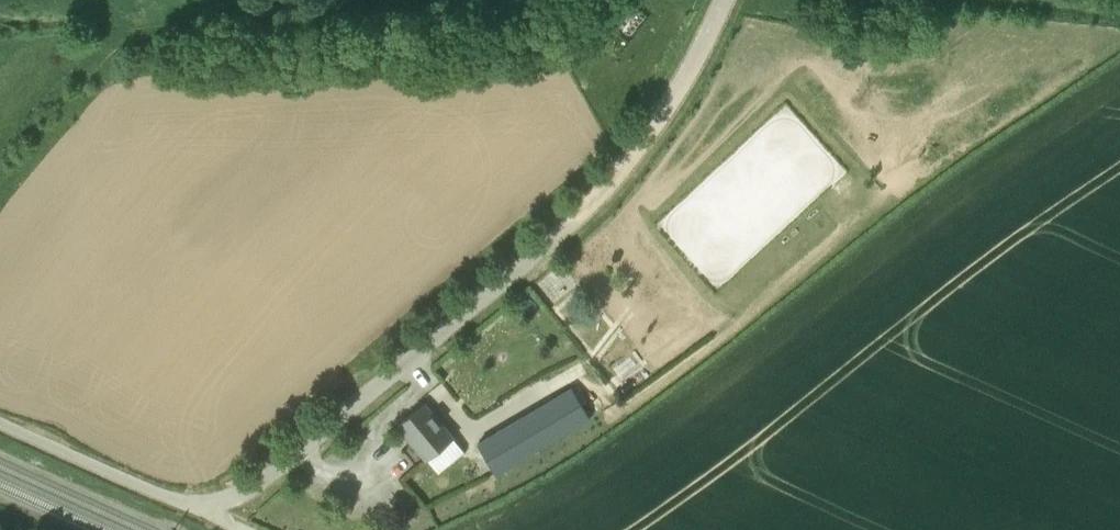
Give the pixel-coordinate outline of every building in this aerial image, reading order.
[(572,387),(478,443),(495,473),(590,418),(572,387)] [(428,459),(453,438),(424,403),(398,425),(428,459)]
